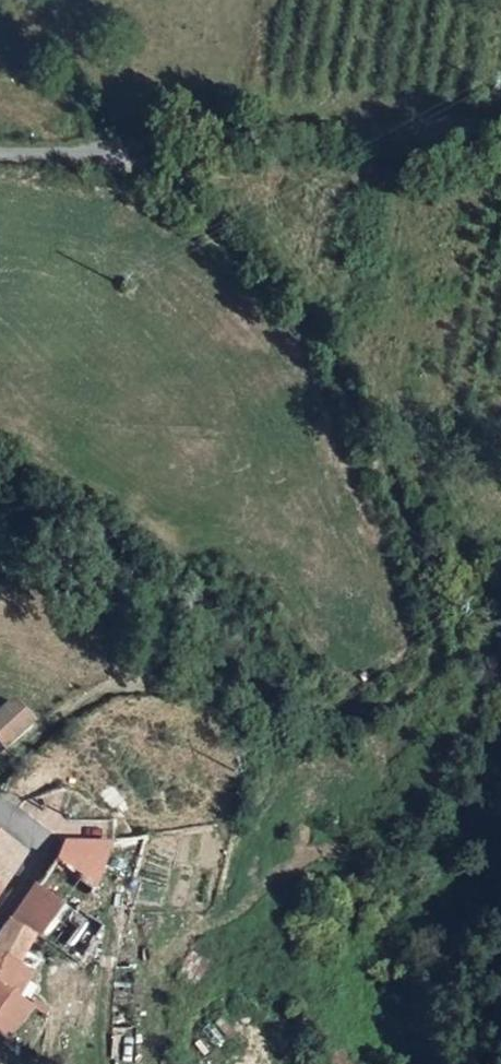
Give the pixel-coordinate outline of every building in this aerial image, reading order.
[(8,745),(37,724),(24,706),(0,724),(0,734),(8,745)] [(22,855),(0,837),(0,888),(22,855)] [(61,843),(53,864),(89,888),(106,846),(61,843)] [(53,864),(13,918),(0,937),(0,1037),(13,1027),(27,1007),(22,1002),(13,994),(19,986),(10,978),(20,966),(18,963),(15,960),(30,937),(41,938),(59,958),(80,973),(73,960),(75,957),(78,958),(84,948),(69,940),(80,922),(68,915),(80,900),(89,888),(53,864)] [(13,994),(22,1002),(27,967),(18,963),(20,966),(10,978),(19,986),(13,994)]
